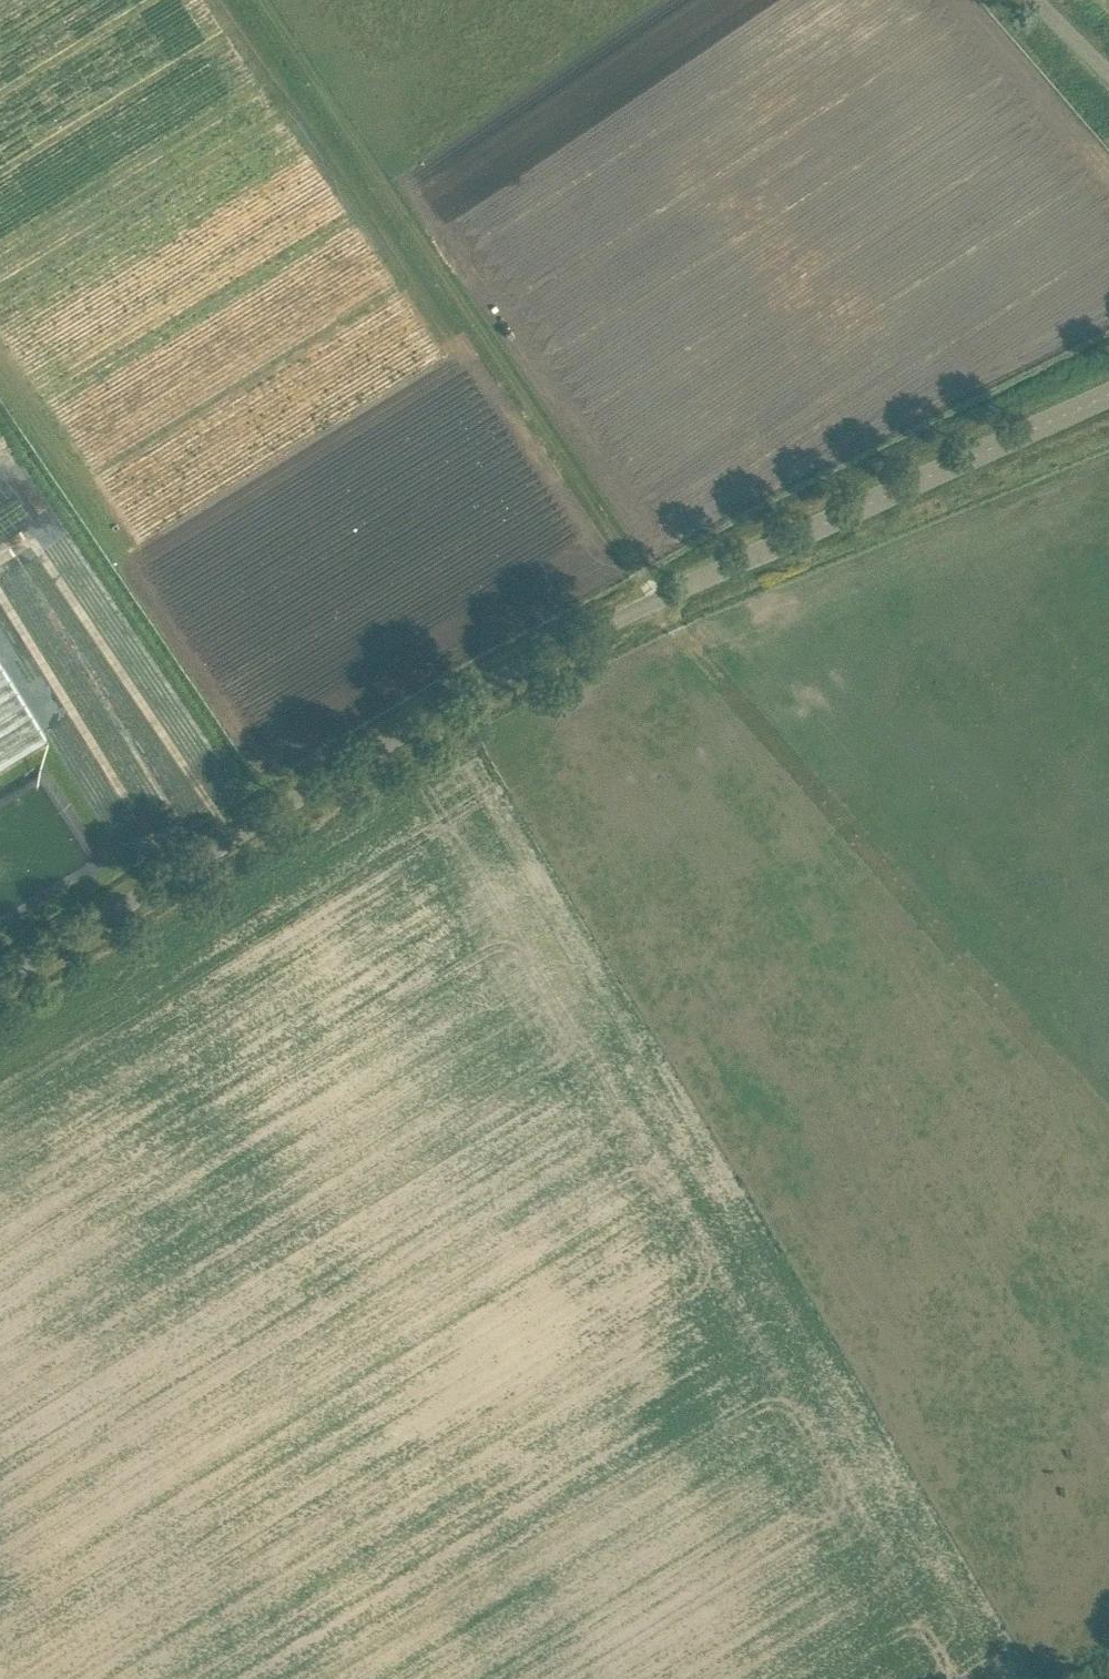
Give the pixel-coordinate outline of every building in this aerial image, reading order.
[(0,660),(0,764),(47,736),(0,660)]
